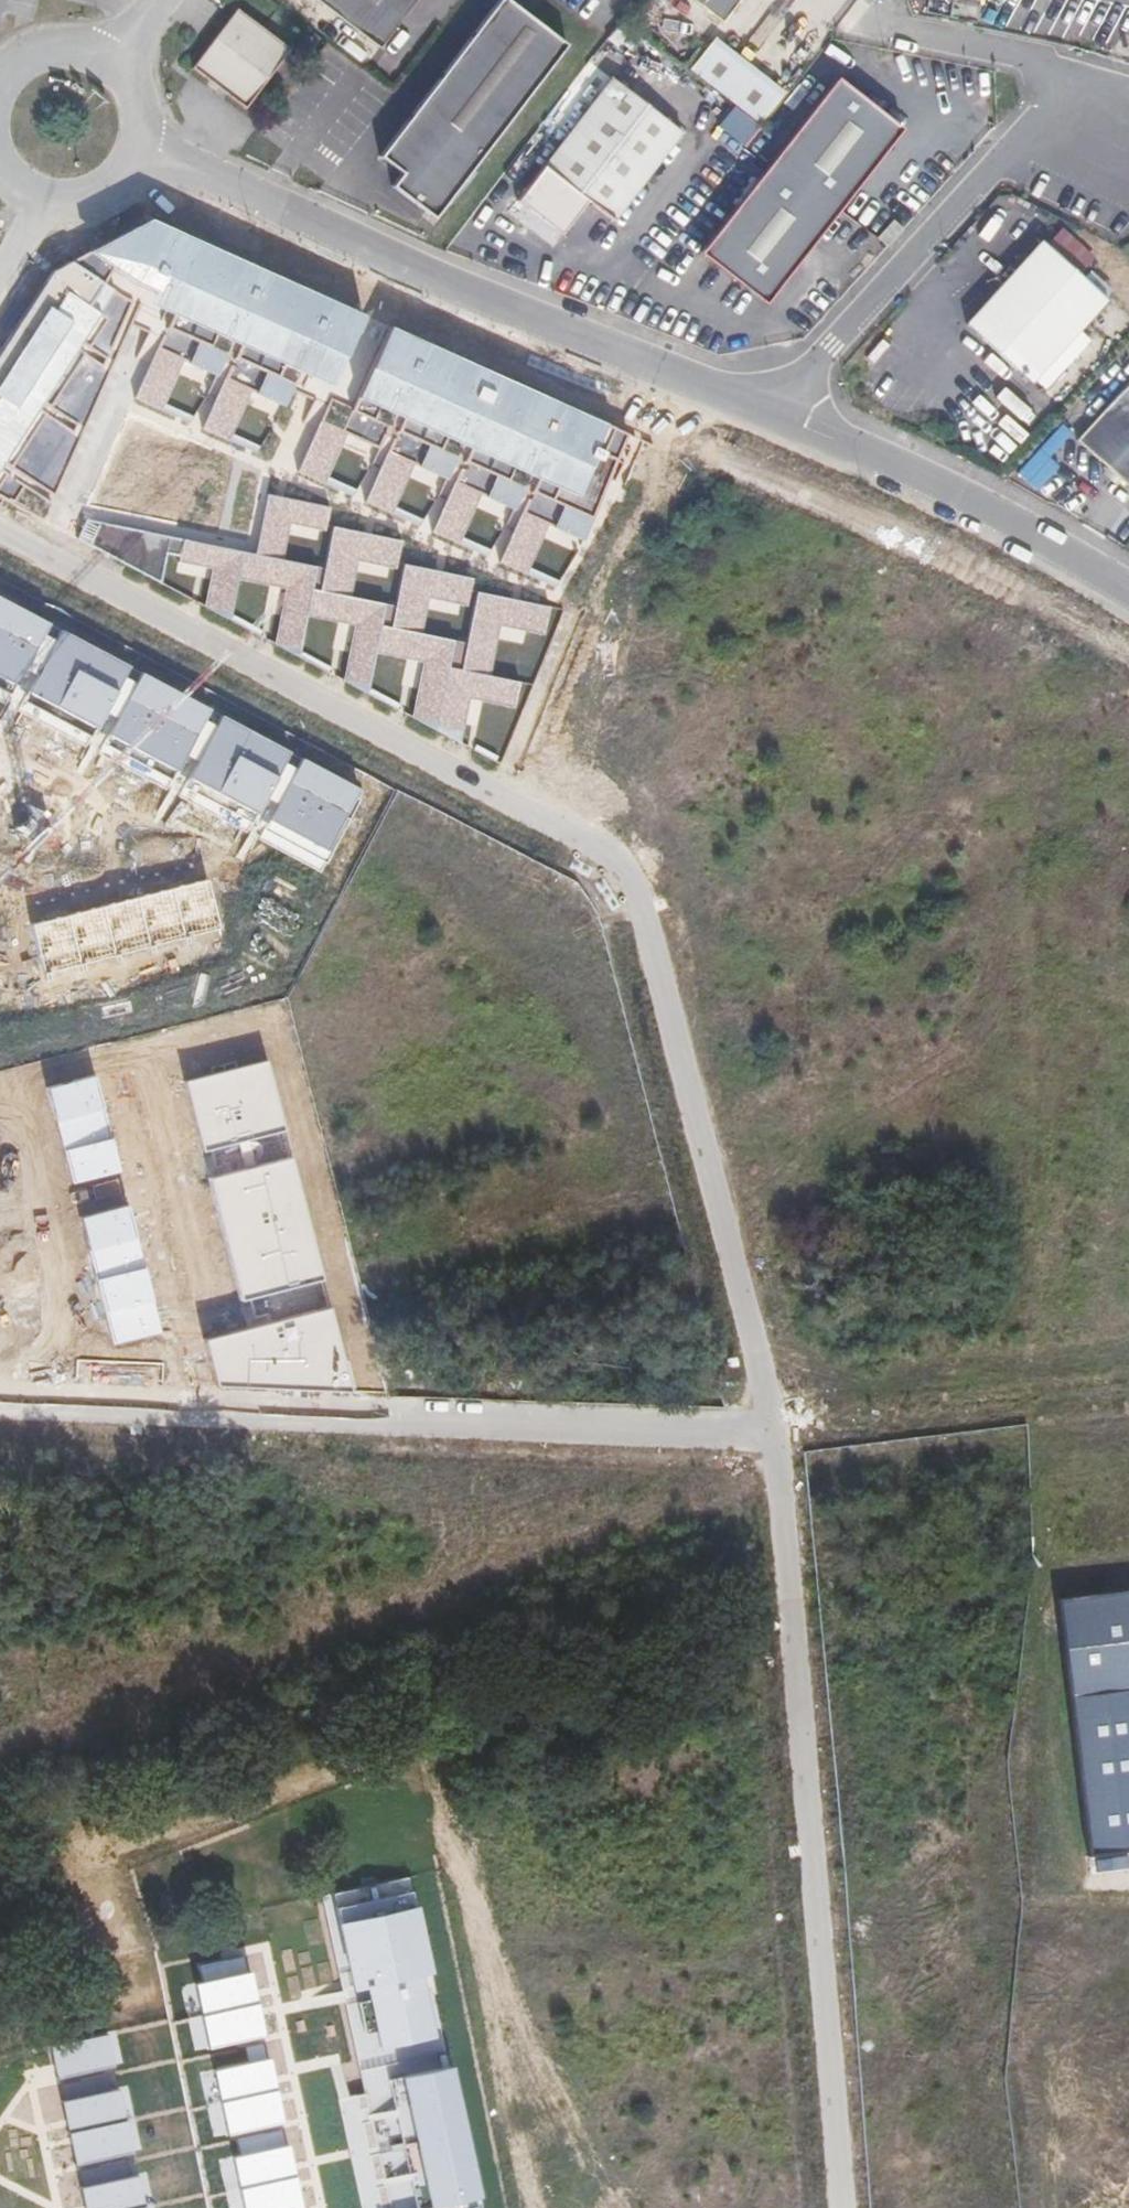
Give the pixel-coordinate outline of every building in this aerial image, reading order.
[(384,48),(419,0),(321,0),(384,48)] [(381,153),(403,170),(393,183),(436,216),(568,42),(513,0),(497,0),(381,153)] [(720,22),(738,0),(692,0),(720,22)] [(295,51),(240,9),(196,68),(249,111),(295,51)] [(613,75),(518,198),(563,232),(589,199),(615,218),(683,129),(613,75)] [(897,130),(834,80),(696,256),(759,306),(897,130)] [(1105,298),(1041,239),(965,323),(1029,381),(1105,298)] [(1088,269),(1082,277),(1104,297),(1111,290),(1088,269)] [(1087,339),(1083,336),(1037,386),(1057,405),(1082,379),(1065,363),(1087,339)] [(1075,440),(1128,489),(1128,380),(1075,440)] [(1053,1597),(1089,1854),(1128,1849),(1128,1586),(1053,1597)]
